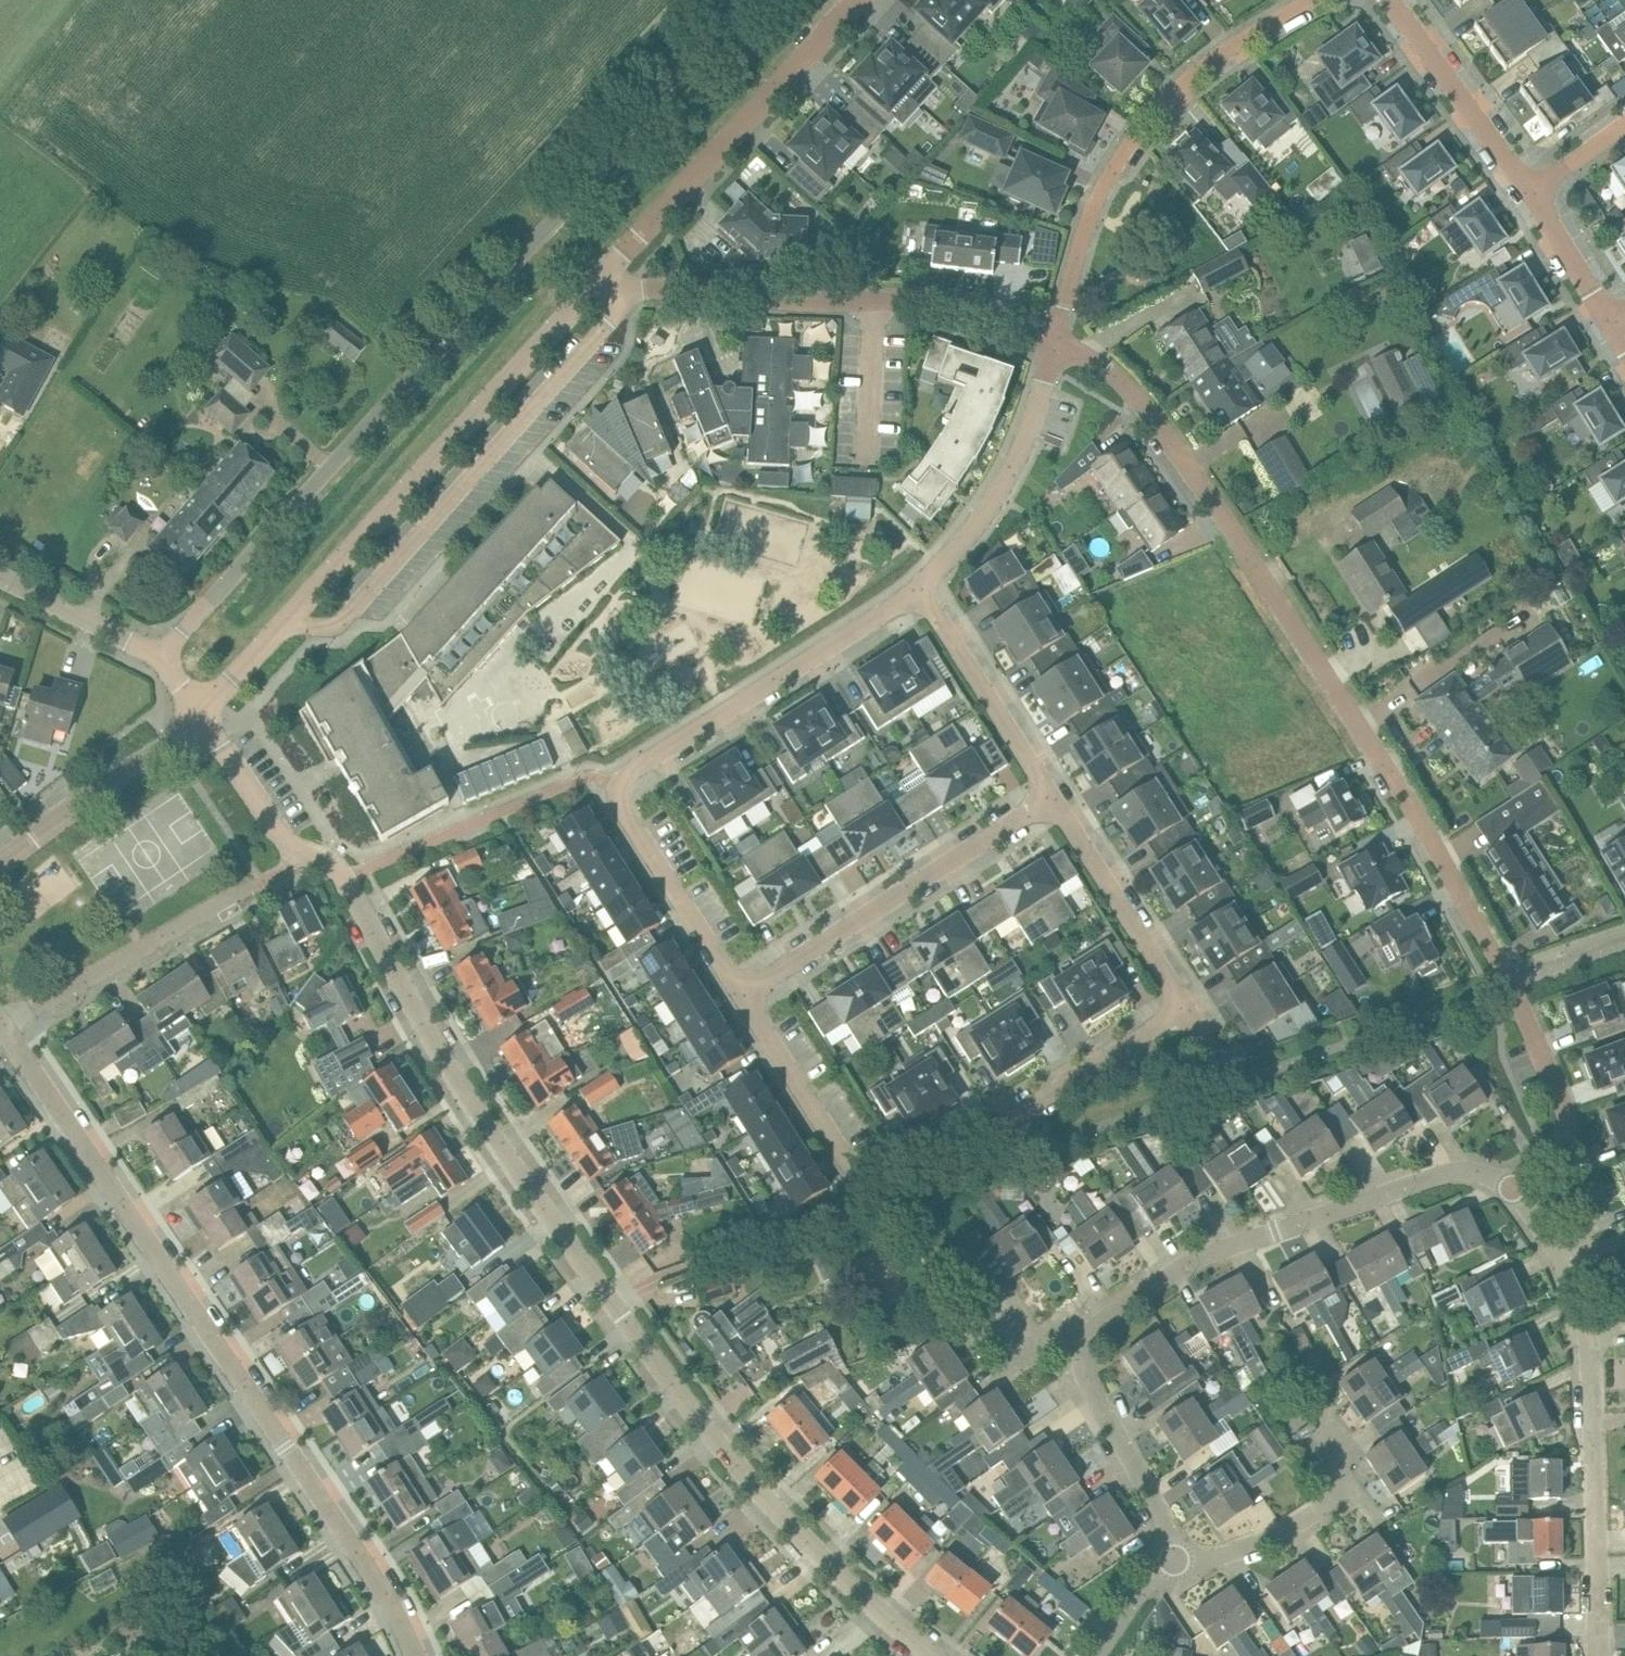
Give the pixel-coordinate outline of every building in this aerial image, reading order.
[(916,12),(931,26),(917,41),(944,66),(959,50),(952,44),(969,26),(940,0),(927,0),(916,12)] [(969,26),(986,8),(992,14),(1005,0),(940,0),(969,26)] [(1174,0),(1152,0),(1140,10),(1173,48),(1183,40),(1185,43),(1197,32),(1194,29),(1197,27),(1174,0)] [(1502,8),(1476,27),(1475,26),(1474,27),(1490,49),(1530,20),(1521,7),(1531,0),(1496,0),(1502,8)] [(1579,10),(1593,0),(1572,0),(1579,10)] [(1117,90),(1121,93),(1146,66),(1127,47),(1136,38),(1113,17),(1103,28),(1113,37),(1105,45),(1110,50),(1093,68),(1107,81),(1107,85),(1113,91),(1117,90)] [(1539,32),(1530,20),(1490,49),(1506,70),(1507,70),(1506,69),(1532,50),(1540,61),(1563,44),(1549,25),(1539,32)] [(1615,34),(1607,23),(1595,32),(1618,64),(1624,59),(1624,27),(1615,34)] [(1343,87),(1378,61),(1355,29),(1318,56),(1330,72),(1311,85),(1332,113),(1352,99),(1343,87)] [(871,61),(870,62),(920,107),(938,88),(930,81),(944,66),(917,41),(903,56),(891,45),(874,63),(871,61)] [(1521,89),(1520,90),(1536,112),(1576,83),(1586,76),(1577,63),(1563,44),(1540,61),(1548,71),(1541,76),(1522,90),(1521,89)] [(870,62),(853,81),(868,95),(854,110),(881,135),(895,119),(902,126),(920,107),(870,62)] [(1081,85),(1056,66),(1040,95),(1055,104),(1050,112),(1042,126),(1066,140),(1064,144),(1085,156),(1093,142),(1089,140),(1102,118),(1071,100),(1079,85),(1080,86),(1081,85)] [(1222,99),(1220,103),(1222,107),(1242,132),(1247,128),(1265,151),(1291,130),(1289,127),(1298,119),(1285,101),(1274,109),(1260,92),(1252,82),(1232,99),(1229,97),(1225,97),(1222,99)] [(1587,99),(1576,83),(1536,112),(1551,134),(1553,133),(1552,132),(1578,113),(1584,122),(1616,99),(1606,85),(1587,99)] [(1378,115),(1399,145),(1423,128),(1404,102),(1406,100),(1397,87),(1383,97),(1385,99),(1377,104),(1368,92),(1348,107),(1362,127),(1378,115)] [(1299,119),(1309,133),(1327,120),(1317,106),(1299,119)] [(828,113),(811,132),(843,162),(851,170),(869,151),(867,149),(881,135),(854,110),(840,124),(828,113)] [(1003,157),(1012,137),(971,119),(962,139),(1003,157)] [(805,163),(790,179),(817,204),(833,187),(826,181),(843,162),(811,132),(808,129),(790,149),(805,163)] [(1243,195),(1254,208),(1274,192),(1243,154),(1242,155),(1248,162),(1237,171),(1218,147),(1214,151),(1195,132),(1189,137),(1186,134),(1187,133),(1186,132),(1171,146),(1172,147),(1173,146),(1177,150),(1171,155),(1186,171),(1182,175),(1203,197),(1213,187),(1226,202),(1237,194),(1239,197),(1243,195)] [(1417,197),(1454,170),(1446,158),(1448,157),(1438,143),(1424,153),(1426,155),(1420,159),(1410,146),(1383,166),(1393,180),(1401,175),(1417,197)] [(892,146),(882,156),(906,179),(916,168),(892,146)] [(1059,190),(1065,176),(1022,156),(1006,192),(1010,194),(1008,197),(1021,203),(1023,200),(1053,214),(1055,209),(1059,206),(1062,201),(1061,196),(1063,192),(1059,190)] [(1610,168),(1612,172),(1624,191),(1624,158),(1610,168)] [(948,171),(928,163),(916,177),(943,186),(948,171)] [(773,218),(748,195),(719,226),(740,247),(745,242),(755,251),(755,260),(805,263),(807,220),(773,218)] [(1450,206),(1430,221),(1437,231),(1438,233),(1451,223),(1455,220),(1482,258),(1505,241),(1486,215),(1488,213),(1479,200),(1465,210),(1467,212),(1459,218),(1450,206)] [(1611,228),(1619,240),(1616,243),(1624,256),(1624,219),(1611,228)] [(956,230),(925,226),(922,252),(933,253),(931,266),(993,274),(994,261),(1019,264),(1022,238),(977,233),(976,240),(955,237),(956,230)] [(1056,251),(1059,231),(1038,229),(1036,248),(1056,251)] [(1241,233),(1222,243),(1229,252),(1246,243),(1241,233)] [(1365,237),(1349,244),(1365,275),(1380,268),(1365,237)] [(1055,252),(1033,249),(1032,262),(1054,265),(1055,252)] [(1193,274),(1203,293),(1248,269),(1238,250),(1193,274)] [(1348,256),(1322,268),(1331,287),(1356,276),(1348,256)] [(1522,324),(1547,308),(1530,281),(1532,280),(1524,266),(1509,274),(1511,277),(1503,281),(1495,269),(1421,314),(1422,315),(1428,311),(1453,317),(1453,319),(1454,319),(1454,317),(1455,315),(1456,314),(1457,312),(1458,310),(1460,309),(1463,307),(1465,306),(1467,305),(1468,304),(1470,304),(1474,303),(1478,304),(1480,305),(1482,305),(1484,306),(1486,307),(1487,309),(1489,310),(1490,312),(1491,313),(1492,313),(1491,311),(1508,300),(1522,324)] [(1159,335),(1191,383),(1229,358),(1198,310),(1159,335)] [(366,346),(349,333),(330,318),(318,333),(354,362),(366,346)] [(1245,327),(1237,332),(1248,350),(1257,344),(1245,327)] [(1576,359),(1578,358),(1570,345),(1572,344),(1563,330),(1549,338),(1550,341),(1544,344),(1536,331),(1499,353),(1511,371),(1526,362),(1538,382),(1563,367),(1573,383),(1586,375),(1576,359)] [(232,335),(212,358),(250,391),(270,369),(232,335)] [(741,391),(736,390),(736,389),(736,388),(735,387),(734,386),(733,386),(732,385),(730,385),(728,385),(727,385),(726,386),(725,386),(724,388),(724,389),(723,390),(713,389),(698,352),(674,362),(687,393),(671,399),(680,422),(696,416),(710,451),(734,441),(733,438),(748,438),(747,463),(790,466),(790,449),(807,449),(808,425),(792,424),(793,407),(786,407),(786,399),(793,399),(794,382),(811,383),(812,358),(795,357),(796,340),(744,337),(741,391)] [(931,522),(956,491),(974,465),(975,465),(992,434),(991,433),(1004,404),(1003,404),(1014,373),(986,363),(987,362),(962,353),(964,348),(934,337),(923,369),(940,374),(938,381),(956,388),(944,413),(953,417),(953,418),(952,421),(946,417),(942,423),(948,427),(941,440),(940,440),(924,464),(923,464),(916,472),(915,472),(899,492),(907,498),(905,501),(931,522)] [(1222,430),(1240,419),(1260,406),(1245,382),(1254,376),(1258,382),(1284,362),(1278,355),(1279,354),(1271,344),(1266,348),(1261,342),(1257,344),(1248,350),(1231,361),(1229,358),(1191,383),(1222,430)] [(35,348),(4,404),(31,418),(61,363),(35,348)] [(1400,365),(1383,374),(1403,415),(1398,417),(1398,418),(1438,398),(1418,357),(1401,365),(1400,361),(1402,361),(1398,354),(1397,355),(1395,356),(1398,362),(1399,362),(1400,365)] [(1562,426),(1579,416),(1599,448),(1624,432),(1607,405),(1609,404),(1600,389),(1586,398),(1587,401),(1579,406),(1572,393),(1550,406),(1551,409),(1558,420),(1562,426)] [(223,390),(205,410),(232,434),(249,414),(223,390)] [(671,455),(647,398),(611,413),(615,421),(601,430),(595,425),(569,453),(615,495),(617,493),(615,492),(632,473),(634,475),(636,473),(629,466),(640,459),(643,467),(646,466),(645,464),(668,454),(669,456),(671,455)] [(1551,409),(1540,416),(1547,427),(1558,420),(1551,409)] [(241,443),(198,493),(231,522),(274,472),(241,443)] [(1121,509),(1153,486),(1124,444),(1103,459),(1092,443),(1054,482),(1061,491),(1093,468),(1121,509)] [(1583,473),(1592,487),(1600,482),(1615,506),(1624,500),(1624,466),(1621,468),(1612,455),(1583,473)] [(1268,474),(1281,497),(1306,483),(1292,460),(1268,474)] [(876,499),(877,480),(832,477),(831,496),(876,499)] [(299,714),(326,760),(333,755),(378,835),(382,841),(449,804),(431,772),(413,781),(383,728),(426,680),(442,708),(527,614),(621,543),(577,502),(575,505),(550,483),(541,493),(537,490),(539,489),(537,488),(410,626),(411,626),(412,628),(403,636),(403,634),(299,714)] [(1152,552),(1184,529),(1153,486),(1121,509),(1116,512),(1129,530),(1134,526),(1152,552)] [(1367,537),(1406,512),(1390,489),(1352,513),(1367,537)] [(184,575),(231,522),(198,493),(151,546),(184,575)] [(846,498),(844,520),(870,521),(872,499),(846,498)] [(110,527),(126,542),(143,522),(127,508),(110,527)] [(978,576),(967,583),(975,595),(980,604),(983,602),(991,597),(998,607),(1035,584),(1028,573),(1016,554),(1011,558),(1000,540),(973,568),(978,576)] [(1068,563),(1080,555),(1073,545),(1061,553),(1068,563)] [(1372,545),(1340,565),(1341,567),(1345,565),(1362,591),(1358,593),(1371,614),(1389,603),(1392,608),(1390,610),(1405,634),(1493,577),(1478,554),(1452,571),(1461,586),(1443,597),(1433,582),(1404,601),(1401,595),(1403,593),(1372,545)] [(1123,580),(1152,569),(1141,552),(1116,570),(1123,580)] [(997,624),(994,626),(1000,635),(1007,645),(1049,618),(1059,612),(1046,593),(1042,595),(1035,584),(998,607),(1005,619),(997,624)] [(1049,618),(1007,645),(1014,656),(1019,665),(1023,663),(1033,656),(1053,644),(1060,655),(1075,646),(1067,634),(1062,637),(1049,618)] [(1526,688),(1568,663),(1546,627),(1504,653),(1507,658),(1488,670),(1504,695),(1523,684),(1526,688)] [(893,647),(879,656),(912,708),(946,686),(930,661),(918,669),(903,646),(896,651),(893,647)] [(1037,685),(1033,687),(1039,696),(1046,707),(1089,680),(1097,674),(1085,655),(1082,657),(1075,646),(1060,655),(1067,666),(1037,685)] [(874,697),(862,705),(878,730),(912,708),(879,656),(864,665),(867,670),(859,674),(874,697)] [(4,705),(15,709),(21,689),(9,686),(13,675),(0,671),(0,719),(4,705)] [(1416,702),(1448,742),(1480,782),(1521,750),(1498,722),(1495,725),(1453,673),(1416,702)] [(1089,680),(1046,707),(1053,718),(1059,727),(1062,725),(1070,720),(1077,731),(1114,707),(1106,695),(1110,693),(1097,674),(1089,680)] [(35,690),(25,725),(21,737),(49,746),(53,730),(67,734),(81,687),(66,683),(62,698),(35,690)] [(846,715),(834,723),(819,700),(811,705),(809,701),(794,710),(822,755),(827,762),(865,738),(857,724),(853,727),(846,715)] [(1076,747),(1073,749),(1078,758),(1085,769),(1128,741),(1116,723),(1121,719),(1114,707),(1077,731),(1084,742),(1076,747)] [(807,775),(802,768),(822,755),(794,710),(780,719),(783,723),(775,728),(790,751),(777,759),(793,784),(807,775)] [(992,740),(971,754),(952,725),(931,738),(965,792),(967,791),(968,792),(977,786),(976,785),(1008,765),(992,740)] [(1128,741),(1085,769),(1092,779),(1098,788),(1101,786),(1112,780),(1112,779),(1132,767),(1139,778),(1153,769),(1146,758),(1149,756),(1137,736),(1128,741)] [(1602,736),(1594,742),(1602,753),(1609,748),(1602,736)] [(931,738),(909,752),(927,781),(907,794),(923,819),(954,799),(955,800),(964,795),(963,793),(965,792),(931,738)] [(454,777),(465,802),(554,766),(543,740),(454,777)] [(1539,747),(1511,766),(1527,789),(1541,780),(1539,776),(1553,767),(1539,747)] [(14,793),(28,782),(3,753),(0,764),(0,777),(14,793)] [(724,754),(710,763),(743,815),(777,793),(762,769),(749,777),(735,754),(727,759),(724,754)] [(693,813),(709,837),(743,815),(710,763),(696,773),(698,777),(691,782),(705,805),(693,813)] [(1115,808),(1112,810),(1118,819),(1125,830),(1167,803),(1155,784),(1161,781),(1153,769),(1139,778),(1116,793),(1123,803),(1115,808)] [(907,794),(886,807),(868,778),(847,792),(881,846),(883,845),(883,846),(893,840),(892,839),(923,819),(907,794)] [(1527,789),(1481,820),(1497,845),(1515,834),(1516,836),(1523,832),(1560,808),(1541,780),(1527,789)] [(1368,820),(1357,801),(1353,803),(1342,782),(1316,796),(1310,787),(1290,798),(1298,812),(1297,813),(1307,830),(1327,819),(1337,838),(1364,823),(1364,822),(1368,820)] [(847,792),(825,806),(843,835),(823,848),(839,872),(870,853),(870,854),(880,848),(879,847),(881,846),(847,792)] [(1225,810),(1218,798),(1209,803),(1208,809),(1213,818),(1225,810)] [(789,823),(801,819),(794,800),(782,804),(789,823)] [(1266,800),(1239,813),(1246,828),(1274,815),(1266,800)] [(1167,803),(1125,830),(1132,841),(1137,850),(1140,848),(1151,841),(1171,828),(1178,839),(1192,830),(1185,819),(1179,822),(1167,803)] [(587,811),(556,831),(568,850),(599,830),(587,811)] [(599,830),(568,850),(580,869),(611,849),(599,830)] [(1154,870),(1151,872),(1157,881),(1164,892),(1206,865),(1195,846),(1200,843),(1192,830),(1178,839),(1155,854),(1162,865),(1154,870)] [(823,848),(802,861),(784,832),(762,845),(797,899),(798,898),(799,899),(809,893),(808,892),(839,872),(823,848)] [(1497,845),(1486,852),(1503,878),(1502,879),(1511,892),(1548,868),(1535,849),(1528,854),(1516,836),(1515,834),(1497,845)] [(1602,855),(1624,894),(1624,842),(1602,855)] [(741,859),(759,888),(738,902),(754,926),(785,906),(786,908),(796,902),(795,901),(797,899),(762,845),(741,859)] [(1403,874),(1393,857),(1387,860),(1381,849),(1383,848),(1382,847),(1360,859),(1357,856),(1337,867),(1351,893),(1355,890),(1366,911),(1373,907),(1374,909),(1391,899),(1393,903),(1406,895),(1404,892),(1407,890),(1399,876),(1403,874)] [(483,867),(475,849),(453,858),(462,876),(483,867)] [(611,849),(580,869),(592,887),(623,868),(611,849)] [(1021,876),(1022,877),(1020,878),(1054,932),(1076,918),(1058,889),(1078,876),(1063,851),(1031,871),(1030,870),(1021,876)] [(534,861),(539,869),(549,863),(543,855),(534,861)] [(539,869),(544,877),(554,871),(549,863),(539,869)] [(1206,865),(1164,892),(1171,903),(1176,912),(1180,910),(1187,905),(1194,915),(1231,892),(1224,880),(1218,884),(1206,865)] [(623,868),(592,887),(604,906),(635,887),(623,868)] [(1511,892),(1519,906),(1521,905),(1538,930),(1549,923),(1557,935),(1581,919),(1573,907),(1566,912),(1553,893),(1561,888),(1548,868),(1511,892)] [(1309,869),(1282,884),(1287,894),(1298,887),(1301,893),(1318,884),(1309,869)] [(447,870),(430,880),(411,891),(429,921),(459,904),(451,890),(457,886),(447,870)] [(1033,945),(1054,932),(1020,878),(1018,879),(1017,878),(1008,884),(1008,885),(978,905),(994,929),(1014,916),(1033,945)] [(604,906),(595,912),(607,931),(616,925),(647,905),(635,887),(604,906)] [(572,900),(567,892),(558,898),(563,906),(572,900)] [(1194,931),(1190,934),(1196,942),(1203,953),(1246,926),(1234,907),(1239,904),(1231,892),(1194,915),(1201,927),(1194,931)] [(306,900),(281,913),(290,932),(266,945),(281,975),(307,961),(298,944),(322,932),(306,900)] [(550,900),(498,918),(504,935),(560,915),(550,900)] [(563,906),(568,914),(578,908),(572,900),(563,906)] [(459,904),(429,921),(446,952),(472,938),(463,922),(468,919),(459,904)] [(647,905),(616,925),(628,944),(622,948),(629,958),(655,942),(648,932),(659,925),(647,905)] [(994,929),(978,905),(947,925),(946,923),(937,929),(937,930),(936,931),(970,985),(992,971),(973,942),(994,929)] [(1369,927),(1380,949),(1390,944),(1399,959),(1404,956),(1414,974),(1418,972),(1421,978),(1437,969),(1434,963),(1438,961),(1429,943),(1431,942),(1417,917),(1406,924),(1399,911),(1369,927)] [(1321,913),(1305,921),(1322,951),(1337,943),(1321,913)] [(1246,926),(1203,953),(1210,964),(1215,973),(1219,971),(1249,951),(1256,962),(1271,953),(1264,942),(1267,940),(1254,921),(1246,926)] [(591,929),(582,935),(587,943),(596,937),(591,929)] [(949,999),(970,985),(936,931),(934,933),(933,932),(924,938),(924,939),(894,958),(910,983),(930,970),(949,999)] [(238,940),(211,955),(219,969),(213,973),(227,1000),(250,988),(254,996),(270,987),(277,983),(274,978),(264,958),(258,948),(246,955),(238,941),(238,940)] [(1077,970),(1106,1014),(1121,1005),(1118,1000),(1125,995),(1111,972),(1123,965),(1107,940),(1072,962),(1077,970)] [(629,958),(627,960),(632,969),(641,963),(641,964),(653,982),(684,963),(671,944),(661,951),(655,942),(629,958)] [(1233,993),(1229,995),(1235,1004),(1242,1015),(1285,988),(1294,982),(1281,962),(1278,964),(1271,953),(1256,962),(1233,977),(1240,988),(1233,993)] [(480,955),(455,969),(472,1000),(502,983),(493,968),(489,970),(480,955)] [(910,983),(894,958),(862,978),(862,977),(852,983),(853,984),(851,985),(886,1039),(908,1025),(889,996),(910,983)] [(993,991),(1021,973),(1012,959),(984,977),(993,991)] [(684,963),(653,982),(665,1001),(696,982),(684,963)] [(228,1002),(227,1000),(213,973),(198,983),(188,968),(164,985),(184,1015),(199,1005),(207,1017),(228,1002)] [(1092,1023),(1106,1014),(1077,970),(1057,982),(1052,975),(1039,984),(1055,1008),(1067,1000),(1082,1023),(1089,1019),(1092,1023)] [(334,1021),(338,1028),(345,1024),(365,1014),(346,978),(330,986),(316,975),(316,973),(315,973),(290,1006),(290,1007),(291,1008),(295,1002),(305,1009),(307,1012),(302,1015),(312,1032),(334,1021)] [(502,983),(472,1000),(490,1031),(509,1020),(516,1016),(515,1015),(533,1004),(518,978),(504,986),(502,983)] [(696,982),(665,1001),(677,1020),(707,1000),(696,982)] [(1620,982),(1593,993),(1591,989),(1576,995),(1577,999),(1565,1003),(1566,1006),(1563,1007),(1569,1023),(1572,1021),(1577,1034),(1592,1028),(1597,1041),(1624,1030),(1624,995),(1620,982)] [(149,1016),(138,1023),(157,1051),(177,1037),(192,1027),(184,1015),(164,985),(139,1001),(149,1016)] [(864,1052),(886,1039),(851,985),(849,986),(849,985),(839,991),(840,992),(808,1012),(824,1037),(846,1024),(864,1052)] [(1285,988),(1242,1015),(1249,1026),(1255,1035),(1258,1033),(1265,1028),(1276,1045),(1323,1028),(1305,1001),(1297,1006),(1285,988)] [(586,989),(555,1007),(564,1022),(595,1004),(586,989)] [(1039,1018),(1023,994),(989,1016),(1022,1067),(1036,1058),(1034,1054),(1041,1049),(1026,1026),(1039,1018)] [(633,995),(624,1001),(629,1009),(638,1003),(633,995)] [(949,999),(928,1012),(935,1024),(956,1011),(949,999)] [(707,1000),(677,1020),(689,1039),(719,1019),(707,1000)] [(1343,1021),(1359,1016),(1350,1001),(1337,1010),(1343,1021)] [(928,1012),(908,1025),(915,1037),(935,1024),(928,1012)] [(117,1016),(93,1032),(121,1073),(135,1064),(144,1077),(165,1062),(157,1051),(138,1023),(127,1030),(117,1016)] [(1008,1077),(1022,1067),(989,1016),(955,1037),(970,1062),(983,1054),(997,1077),(1005,1072),(1008,1077)] [(719,1019),(689,1039),(700,1057),(731,1038),(719,1019)] [(657,1032),(652,1024),(642,1030),(647,1038),(657,1032)] [(526,1032),(519,1037),(501,1049),(520,1078),(550,1059),(563,1050),(552,1030),(532,1042),(526,1032)] [(121,1073),(93,1032),(68,1049),(102,1100),(113,1093),(106,1083),(121,1073)] [(647,1038),(653,1046),(662,1040),(657,1032),(647,1038)] [(731,1038),(700,1057),(713,1077),(743,1057),(731,1038)] [(323,1082),(322,1082),(333,1102),(361,1079),(362,1079),(360,1073),(372,1066),(369,1059),(372,1057),(363,1039),(350,1046),(341,1051),(334,1054),(342,1071),(336,1074),(337,1076),(324,1083),(323,1082)] [(1587,1059),(1588,1062),(1584,1063),(1590,1078),(1593,1077),(1598,1089),(1613,1084),(1618,1097),(1624,1094),(1624,1044),(1587,1059)] [(1434,1069),(1466,1116),(1486,1102),(1463,1068),(1450,1077),(1428,1045),(1419,1048),(1434,1069)] [(909,1076),(938,1121),(952,1112),(949,1107),(957,1103),(942,1080),(955,1072),(939,1047),(925,1056),(930,1063),(909,1076)] [(852,1057),(847,1049),(840,1054),(845,1061),(852,1057)] [(550,1059),(520,1078),(539,1108),(557,1097),(564,1092),(563,1089),(582,1076),(568,1053),(566,1055),(563,1050),(550,1059)] [(675,1061),(666,1067),(671,1076),(681,1070),(675,1061)] [(369,1099),(342,1118),(350,1129),(350,1130),(408,1091),(391,1066),(377,1075),(372,1066),(360,1073),(362,1079),(361,1079),(364,1083),(376,1101),(372,1103),(369,1099)] [(185,1093),(207,1081),(198,1068),(184,1078),(178,1082),(185,1093)] [(1354,1069),(1345,1072),(1393,1141),(1413,1127),(1424,1120),(1409,1098),(1403,1090),(1400,1086),(1389,1093),(1384,1085),(1374,1092),(1365,1080),(1363,1081),(1358,1075),(1354,1069)] [(1434,1069),(1403,1090),(1409,1098),(1424,1120),(1427,1125),(1438,1118),(1446,1129),(1466,1116),(1434,1069)] [(1350,1121),(1361,1137),(1373,1155),(1393,1141),(1345,1072),(1337,1075),(1339,1079),(1345,1088),(1362,1112),(1350,1121)] [(619,1088),(609,1073),(582,1092),(592,1107),(619,1088)] [(184,1094),(175,1099),(183,1111),(223,1087),(217,1075),(207,1081),(184,1094)] [(1337,1075),(1322,1080),(1334,1096),(1345,1088),(1339,1079),(1337,1075)] [(768,1095),(756,1076),(725,1096),(737,1115),(768,1095)] [(938,1121),(909,1076),(888,1089),(884,1082),(870,1091),(886,1115),(898,1108),(913,1130),(920,1126),(923,1130),(938,1121)] [(12,1107),(0,1090),(0,1115),(12,1107)] [(398,1134),(407,1128),(425,1116),(408,1091),(350,1130),(358,1141),(385,1123),(383,1120),(387,1117),(398,1134)] [(683,1094),(678,1098),(683,1106),(693,1100),(688,1092),(683,1094)] [(693,1100),(683,1106),(691,1118),(713,1103),(706,1092),(693,1100)] [(1303,1127),(1289,1106),(1280,1094),(1273,1098),(1320,1166),(1340,1152),(1316,1118),(1303,1127)] [(780,1114),(768,1095),(737,1115),(749,1133),(780,1114)] [(1276,1145),(1288,1162),(1300,1180),(1320,1166),(1273,1098),(1264,1102),(1275,1116),(1289,1136),(1276,1145)] [(139,1101),(133,1105),(114,1115),(122,1129),(147,1115),(139,1101)] [(12,1107),(0,1115),(0,1148),(27,1129),(12,1107)] [(573,1107),(567,1111),(549,1124),(569,1153),(597,1133),(587,1118),(583,1121),(573,1107)] [(703,1136),(691,1118),(684,1107),(661,1114),(686,1152),(709,1146),(708,1144),(703,1136)] [(1608,1115),(1609,1117),(1605,1119),(1611,1134),(1614,1133),(1619,1145),(1624,1143),(1624,1108),(1608,1115)] [(761,1152),(792,1133),(780,1114),(749,1133),(761,1152)] [(163,1123),(144,1135),(159,1158),(188,1139),(173,1117),(163,1123)] [(632,1123),(597,1133),(569,1153),(590,1182),(618,1162),(641,1154),(632,1123)] [(218,1153),(212,1157),(219,1169),(263,1140),(256,1128),(218,1153)] [(159,1158),(154,1161),(164,1176),(168,1173),(174,1181),(212,1157),(218,1153),(203,1130),(188,1139),(159,1158)] [(393,1193),(451,1155),(434,1130),(407,1148),(409,1150),(378,1171),(393,1193)] [(716,1139),(711,1131),(703,1136),(708,1144),(716,1139)] [(1216,1131),(1209,1136),(1247,1191),(1267,1177),(1266,1175),(1276,1168),(1261,1147),(1254,1136),(1244,1143),(1243,1143),(1231,1152),(1216,1131)] [(804,1151),(792,1133),(761,1152),(773,1171),(804,1151)] [(1209,1136),(1202,1141),(1216,1162),(1203,1170),(1214,1186),(1215,1187),(1227,1205),(1247,1191),(1209,1136)] [(219,1169),(210,1175),(218,1187),(233,1177),(232,1176),(252,1164),(266,1167),(276,1182),(290,1173),(263,1140),(219,1169)] [(346,1159),(357,1175),(382,1158),(371,1142),(346,1159)] [(1138,1181),(1115,1196),(1116,1197),(1129,1216),(1132,1220),(1142,1213),(1154,1230),(1174,1216),(1136,1161),(1125,1145),(1124,1145),(1116,1148),(1138,1181)] [(1143,1156),(1136,1161),(1174,1216),(1194,1202),(1186,1191),(1197,1184),(1173,1149),(1161,1157),(1169,1169),(1157,1177),(1143,1156)] [(816,1170),(804,1151),(773,1171),(785,1190),(816,1170)] [(0,1183),(0,1187),(14,1207),(25,1199),(59,1175),(44,1153),(26,1165),(7,1178),(0,1183)] [(441,1199),(450,1193),(468,1181),(451,1155),(393,1193),(383,1199),(384,1200),(378,1205),(386,1215),(395,1209),(427,1187),(425,1184),(429,1181),(441,1199)] [(741,1164),(736,1156),(727,1162),(732,1170),(741,1164)] [(712,1178),(698,1179),(699,1193),(699,1194),(726,1187),(733,1185),(717,1158),(711,1162),(712,1178)] [(732,1170),(737,1179),(746,1173),(741,1164),(732,1170)] [(828,1189),(816,1170),(785,1190),(797,1209),(828,1189)] [(1058,1179),(1051,1170),(1037,1175),(1033,1176),(1037,1183),(1042,1190),(1058,1179)] [(619,1185),(601,1198),(622,1227),(650,1206),(651,1207),(657,1206),(656,1204),(659,1202),(638,1173),(626,1181),(626,1180),(619,1185)] [(29,1230),(57,1210),(75,1198),(59,1175),(14,1207),(29,1230)] [(185,1208),(184,1209),(185,1210),(189,1217),(198,1231),(203,1227),(203,1228),(236,1208),(235,1207),(247,1200),(233,1177),(218,1187),(212,1190),(189,1205),(189,1206),(185,1208)] [(699,1193),(692,1194),(667,1200),(668,1203),(651,1207),(650,1206),(622,1227),(642,1256),(667,1238),(661,1231),(671,1220),(669,1216),(728,1201),(726,1187),(699,1194),(699,1193)] [(1082,1190),(1071,1197),(1074,1203),(1112,1258),(1116,1263),(1116,1262),(1127,1255),(1124,1250),(1132,1244),(1118,1223),(1129,1216),(1116,1197),(1105,1205),(1109,1210),(1100,1216),(1082,1190)] [(764,1202),(759,1194),(750,1200),(755,1208),(764,1202)] [(334,1198),(321,1206),(337,1231),(350,1223),(334,1198)] [(981,1200),(975,1204),(983,1217),(997,1237),(984,1246),(996,1263),(1006,1277),(1007,1279),(1008,1280),(1028,1267),(990,1212),(981,1200)] [(411,1234),(444,1212),(437,1202),(405,1224),(411,1234)] [(755,1208),(760,1217),(769,1211),(764,1202),(755,1208)] [(1063,1226),(1051,1234),(1056,1241),(1059,1245),(1067,1257),(1077,1249),(1080,1254),(1091,1269),(1093,1272),(1112,1258),(1074,1203),(1067,1208),(1081,1229),(1070,1237),(1063,1226)] [(252,1262),(234,1274),(239,1283),(235,1285),(244,1300),(291,1270),(276,1247),(304,1228),(302,1225),(318,1214),(313,1205),(297,1216),(287,1223),(264,1238),(272,1249),(261,1256),(261,1257),(252,1262)] [(991,1211),(990,1212),(1028,1267),(1048,1253),(1045,1249),(1056,1241),(1051,1234),(1039,1216),(1028,1224),(1024,1218),(1011,1227),(997,1207),(991,1211)] [(236,1208),(203,1228),(218,1251),(236,1240),(246,1234),(246,1233),(254,1229),(251,1224),(257,1221),(252,1213),(243,1219),(236,1208)] [(475,1209),(442,1233),(460,1258),(463,1256),(472,1268),(481,1261),(483,1260),(484,1261),(503,1247),(502,1246),(506,1243),(492,1223),(488,1226),(475,1209)] [(259,1224),(256,1226),(257,1227),(264,1238),(287,1223),(281,1213),(279,1211),(262,1222),(259,1224)] [(1413,1223),(1402,1229),(1408,1240),(1414,1253),(1416,1256),(1425,1251),(1429,1249),(1442,1243),(1450,1261),(1482,1246),(1466,1213),(1445,1222),(1419,1235),(1413,1223)] [(66,1272),(101,1249),(86,1226),(45,1252),(46,1254),(39,1258),(53,1280),(66,1272)] [(1388,1234),(1366,1246),(1398,1304),(1406,1300),(1394,1278),(1407,1270),(1402,1260),(1414,1253),(1408,1240),(1402,1229),(1388,1236),(1388,1234)] [(1366,1246),(1345,1258),(1356,1277),(1357,1279),(1365,1294),(1379,1287),(1400,1326),(1408,1322),(1398,1304),(1366,1246)] [(10,1259),(2,1248),(0,1250),(0,1266),(10,1259)] [(66,1272),(53,1280),(50,1282),(65,1305),(81,1295),(116,1272),(101,1249),(66,1272)] [(1314,1255),(1293,1267),(1326,1325),(1333,1321),(1321,1299),(1335,1292),(1314,1255)] [(0,1266),(0,1282),(17,1270),(10,1259),(0,1266)] [(503,1267),(466,1294),(475,1306),(488,1298),(497,1311),(532,1286),(521,1271),(511,1278),(503,1267)] [(1326,1325),(1293,1267),(1272,1279),(1292,1315),(1306,1308),(1318,1330),(1326,1325)] [(291,1270),(244,1300),(253,1314),(258,1312),(263,1320),(279,1310),(288,1304),(296,1316),(308,1309),(307,1308),(330,1293),(323,1282),(308,1292),(293,1268),(291,1270)] [(426,1291),(403,1308),(413,1322),(436,1305),(439,1308),(443,1305),(470,1285),(461,1272),(429,1296),(426,1291)] [(350,1282),(357,1293),(371,1284),(363,1273),(350,1282)] [(1493,1321),(1525,1305),(1510,1274),(1465,1296),(1471,1309),(1472,1309),(1480,1326),(1493,1320),(1493,1321)] [(743,1275),(731,1279),(734,1284),(745,1281),(743,1275)] [(1261,1313),(1252,1296),(1241,1277),(1220,1288),(1252,1346),(1260,1342),(1248,1320),(1261,1313)] [(703,1303),(736,1292),(731,1279),(699,1290),(703,1303)] [(1462,1299),(1456,1285),(1432,1296),(1436,1312),(1462,1299)] [(497,1311),(487,1319),(497,1334),(496,1334),(505,1346),(541,1319),(533,1308),(543,1301),(532,1286),(497,1311)] [(1259,1359),(1252,1346),(1220,1288),(1199,1300),(1219,1336),(1232,1329),(1237,1337),(1229,1341),(1244,1367),(1259,1359)] [(296,1332),(278,1344),(284,1353),(280,1356),(289,1370),(321,1349),(335,1340),(321,1317),(338,1305),(331,1294),(330,1293),(307,1308),(308,1309),(315,1320),(306,1326),(296,1332)] [(92,1304),(56,1328),(23,1350),(31,1361),(41,1354),(42,1354),(63,1340),(103,1329),(111,1342),(146,1319),(131,1296),(100,1316),(92,1304)] [(694,1326),(698,1330),(696,1332),(714,1355),(767,1314),(756,1299),(727,1322),(721,1313),(713,1319),(709,1314),(704,1312),(699,1313),(695,1316),(693,1321),(694,1326)] [(731,1377),(749,1364),(756,1359),(749,1350),(777,1328),(773,1322),(767,1314),(714,1355),(731,1377)] [(23,1350),(56,1328),(49,1317),(27,1332),(26,1331),(3,1347),(11,1358),(23,1350)] [(111,1342),(98,1350),(114,1375),(119,1382),(149,1362),(143,1354),(147,1352),(162,1342),(159,1338),(162,1336),(160,1333),(159,1330),(157,1327),(155,1324),(152,1322),(149,1324),(146,1319),(111,1342)] [(541,1319),(505,1346),(514,1358),(526,1350),(536,1363),(571,1338),(560,1322),(549,1330),(541,1319)] [(1346,1344),(1338,1329),(1330,1333),(1338,1348),(1346,1344)] [(790,1375),(824,1357),(827,1363),(831,1361),(837,1369),(844,1365),(829,1331),(781,1356),(790,1375)] [(1123,1357),(1137,1376),(1171,1353),(1192,1339),(1187,1332),(1166,1346),(1157,1333),(1123,1357)] [(1201,1332),(1192,1339),(1197,1346),(1206,1340),(1201,1332)] [(1526,1340),(1524,1336),(1477,1359),(1482,1370),(1494,1364),(1504,1384),(1521,1376),(1521,1377),(1522,1378),(1523,1379),(1524,1379),(1525,1379),(1526,1379),(1527,1379),(1528,1379),(1529,1378),(1530,1377),(1530,1376),(1531,1375),(1531,1374),(1531,1373),(1531,1372),(1530,1371),(1539,1367),(1532,1353),(1538,1350),(1532,1338),(1526,1340)] [(546,1377),(535,1386),(544,1398),(580,1371),(572,1360),(582,1353),(571,1338),(536,1363),(546,1377)] [(875,1391),(867,1397),(878,1412),(954,1359),(940,1339),(939,1340),(923,1351),(906,1363),(915,1375),(894,1390),(880,1399),(875,1391)] [(321,1349),(289,1370),(297,1383),(302,1380),(307,1388),(308,1390),(326,1378),(336,1372),(345,1366),(353,1377),(376,1361),(370,1351),(350,1363),(335,1340),(321,1349)] [(1473,1363),(1466,1349),(1443,1360),(1447,1375),(1473,1363)] [(1357,1372),(1339,1384),(1353,1404),(1408,1366),(1418,1359),(1413,1351),(1403,1359),(1382,1373),(1373,1361),(1357,1372)] [(1171,1353),(1137,1376),(1150,1396),(1164,1387),(1172,1398),(1190,1385),(1197,1380),(1199,1379),(1191,1367),(1184,1372),(1176,1360),(1171,1353)] [(341,1401),(323,1413),(338,1436),(378,1410),(363,1385),(394,1367),(387,1356),(377,1362),(376,1361),(353,1377),(361,1389),(351,1395),(341,1401)] [(954,1359),(878,1412),(884,1419),(905,1404),(925,1390),(934,1402),(936,1401),(943,1412),(974,1391),(966,1380),(967,1379),(968,1379),(954,1359)] [(1269,1377),(1259,1359),(1244,1367),(1254,1386),(1269,1377)] [(1354,1406),(1351,1407),(1358,1417),(1360,1415),(1366,1424),(1370,1422),(1384,1412),(1391,1407),(1401,1401),(1400,1400),(1407,1396),(1398,1384),(1413,1374),(1423,1366),(1418,1359),(1408,1366),(1353,1404),(1354,1406)] [(831,1361),(827,1363),(799,1377),(807,1389),(829,1379),(841,1394),(850,1386),(841,1375),(837,1369),(831,1361)] [(142,1389),(132,1395),(147,1418),(157,1412),(192,1389),(190,1385),(194,1382),(182,1364),(178,1367),(177,1366),(159,1378),(142,1389)] [(568,1407),(578,1420),(613,1394),(602,1379),(591,1386),(583,1375),(547,1402),(556,1414),(568,1407)] [(109,1378),(73,1401),(80,1412),(102,1397),(116,1389),(109,1378)] [(1204,1391),(1197,1380),(1190,1385),(1197,1396),(1204,1391)] [(1157,1423),(1170,1443),(1225,1406),(1244,1393),(1239,1386),(1220,1398),(1200,1413),(1191,1400),(1157,1423)] [(192,1389),(157,1412),(165,1425),(163,1427),(169,1437),(172,1435),(189,1424),(207,1412),(192,1389)] [(970,1427),(950,1441),(955,1449),(1010,1411),(996,1391),(983,1400),(982,1401),(981,1401),(978,1404),(962,1415),(970,1427)] [(1184,1463),(1202,1451),(1218,1440),(1210,1427),(1229,1414),(1232,1418),(1252,1405),(1244,1393),(1225,1406),(1170,1443),(1184,1463)] [(624,1409),(613,1394),(578,1420),(588,1433),(577,1443),(586,1455),(622,1428),(614,1417),(624,1409)] [(73,1416),(69,1419),(77,1430),(109,1409),(102,1397),(80,1412),(73,1416)] [(1545,1407),(1540,1409),(1534,1397),(1507,1410),(1502,1398),(1479,1409),(1486,1424),(1491,1421),(1505,1449),(1536,1434),(1539,1439),(1557,1430),(1545,1407)] [(784,1406),(767,1420),(784,1441),(811,1420),(794,1399),(784,1406)] [(378,1410),(338,1436),(353,1459),(371,1448),(380,1441),(374,1432),(387,1424),(378,1410)] [(955,1449),(927,1468),(937,1477),(983,1445),(989,1454),(995,1450),(1003,1461),(1029,1443),(1022,1432),(1023,1431),(1022,1429),(1026,1426),(1020,1418),(1016,1421),(1010,1411),(955,1449)] [(811,1420),(784,1441),(802,1462),(818,1448),(828,1441),(826,1438),(836,1430),(822,1413),(812,1421),(811,1420)] [(420,1416),(386,1437),(393,1449),(421,1431),(427,1428),(420,1416)] [(1365,1456),(1379,1476),(1454,1425),(1448,1428),(1443,1421),(1429,1431),(1408,1445),(1399,1433),(1365,1456)] [(1265,1424),(1250,1434),(1271,1465),(1286,1455),(1265,1424)] [(1454,1425),(1379,1476),(1392,1496),(1427,1473),(1418,1460),(1439,1446),(1459,1434),(1456,1424),(1454,1425)] [(885,1426),(877,1434),(887,1445),(896,1436),(885,1426)] [(630,1439),(622,1428),(586,1455),(595,1466),(607,1459),(617,1472),(651,1446),(640,1431),(630,1439)] [(428,1443),(421,1431),(393,1449),(401,1461),(428,1443)] [(196,1453),(175,1466),(190,1490),(202,1482),(238,1459),(223,1436),(204,1448),(196,1453)] [(896,1436),(887,1445),(895,1452),(899,1456),(906,1463),(897,1471),(906,1481),(923,1463),(915,1455),(908,1448),(896,1436)] [(1008,1485),(992,1496),(993,1497),(1000,1508),(1065,1463),(1051,1443),(1037,1453),(1029,1443),(1003,1461),(1010,1472),(1002,1477),(1008,1485)] [(616,1495),(624,1507),(625,1507),(637,1498),(661,1480),(652,1468),(663,1461),(651,1446),(617,1472),(626,1485),(616,1495)] [(922,1448),(915,1455),(923,1463),(927,1467),(934,1460),(922,1448)] [(1204,1510),(1251,1478),(1250,1478),(1238,1461),(1239,1460),(1238,1459),(1237,1460),(1233,1454),(1234,1453),(1233,1452),(1208,1470),(1208,1471),(1209,1470),(1213,1476),(1191,1490),(1193,1493),(1190,1495),(1196,1503),(1198,1502),(1204,1510)] [(832,1463),(817,1478),(836,1498),(860,1474),(859,1473),(841,1455),(832,1463)] [(141,1471),(126,1481),(134,1492),(170,1469),(163,1458),(141,1471)] [(210,1493),(201,1499),(208,1511),(217,1505),(234,1494),(252,1482),(238,1459),(202,1482),(210,1493)] [(425,1478),(412,1459),(397,1469),(395,1465),(368,1483),(382,1506),(425,1478)] [(134,1460),(119,1470),(126,1481),(141,1471),(134,1460)] [(860,1474),(836,1498),(855,1517),(870,1501),(879,1493),(870,1484),(883,1471),(879,1467),(872,1460),(859,1473),(860,1474)] [(923,1463),(906,1481),(917,1492),(926,1483),(931,1487),(942,1499),(950,1490),(939,1479),(937,1477),(927,1468),(927,1467),(923,1463)] [(1065,1463),(1000,1508),(1006,1515),(1036,1494),(1045,1507),(1052,1517),(1065,1508),(1057,1498),(1061,1495),(1077,1484),(1079,1483),(1065,1463)] [(1519,1464),(1511,1464),(1511,1466),(1511,1477),(1511,1498),(1527,1498),(1527,1499),(1531,1499),(1538,1499),(1560,1499),(1560,1463),(1538,1464),(1531,1464),(1519,1464)] [(1243,1494),(1264,1480),(1275,1473),(1270,1465),(1251,1479),(1251,1478),(1204,1510),(1218,1530),(1252,1507),(1243,1494)] [(438,1498),(425,1478),(382,1506),(397,1529),(425,1511),(431,1507),(429,1503),(438,1498)] [(643,1512),(659,1534),(696,1506),(697,1507),(704,1501),(688,1479),(680,1485),(680,1484),(662,1497),(654,1486),(637,1499),(637,1498),(625,1507),(624,1507),(609,1518),(619,1532),(641,1516),(640,1515),(643,1512)] [(1444,1492),(1441,1520),(1455,1519),(1459,1519),(1458,1484),(1444,1492)] [(61,1487),(6,1521),(24,1551),(79,1517),(61,1487)] [(521,1496),(529,1507),(540,1499),(532,1488),(521,1496)] [(458,1490),(435,1505),(443,1517),(466,1502),(458,1490)] [(952,1509),(940,1522),(954,1535),(974,1513),(950,1490),(942,1499),(952,1509)] [(1106,1495),(1089,1508),(1072,1519),(1081,1532),(1060,1546),(1065,1553),(1120,1515),(1106,1495)] [(1527,1498),(1496,1498),(1497,1516),(1527,1515),(1527,1498)] [(466,1502),(443,1517),(450,1528),(463,1519),(473,1513),(472,1511),(466,1502)] [(982,1504),(974,1513),(981,1520),(991,1513),(982,1504)] [(233,1529),(248,1552),(283,1529),(268,1506),(233,1529)] [(656,1568),(664,1579),(690,1559),(692,1558),(685,1548),(712,1528),(711,1526),(716,1523),(707,1511),(702,1514),(697,1507),(696,1506),(659,1534),(667,1545),(673,1540),(680,1550),(656,1568)] [(886,1517),(870,1532),(889,1551),(913,1527),(903,1517),(894,1508),(886,1517)] [(161,1510),(150,1517),(159,1530),(170,1523),(161,1510)] [(160,1535),(148,1514),(129,1525),(128,1522),(120,1520),(105,1528),(121,1557),(160,1535)] [(913,1527),(889,1551),(909,1570),(924,1555),(933,1546),(931,1545),(923,1536),(932,1527),(935,1525),(925,1515),(922,1519),(913,1527)] [(1120,1515),(1065,1553),(1070,1561),(1091,1546),(1100,1559),(1134,1535),(1120,1515)] [(430,1540),(412,1552),(427,1575),(455,1557),(469,1548),(478,1542),(463,1519),(450,1528),(445,1531),(440,1534),(430,1540)] [(1456,1553),(1455,1519),(1441,1520),(1436,1554),(1456,1553)] [(1508,1543),(1508,1564),(1536,1564),(1536,1558),(1561,1558),(1560,1521),(1534,1522),(1484,1522),(1484,1524),(1482,1524),(1483,1542),(1485,1541),(1485,1543),(1508,1543)] [(986,1525),(979,1534),(992,1545),(999,1535),(986,1525)] [(193,1536),(187,1526),(168,1538),(175,1548),(193,1536)] [(298,1552),(283,1529),(248,1552),(226,1566),(248,1586),(263,1575),(298,1552)] [(1005,1552),(1011,1545),(999,1535),(992,1545),(1004,1554),(1005,1552)] [(193,1536),(175,1548),(181,1557),(199,1545),(193,1536)] [(1403,1566),(1400,1568),(1377,1536),(1357,1549),(1415,1632),(1420,1640),(1423,1624),(1400,1592),(1414,1582),(1403,1566)] [(108,1541),(81,1555),(90,1572),(117,1558),(108,1541)] [(691,1576),(706,1596),(743,1569),(737,1561),(743,1557),(733,1543),(727,1548),(726,1547),(697,1569),(690,1559),(664,1579),(656,1584),(664,1595),(691,1576)] [(427,1575),(422,1578),(432,1593),(437,1590),(442,1598),(460,1587),(470,1581),(476,1577),(483,1579),(488,1587),(524,1563),(516,1551),(496,1564),(493,1559),(482,1567),(469,1548),(455,1557),(427,1575)] [(1357,1549),(1338,1563),(1339,1566),(1340,1566),(1358,1592),(1361,1597),(1366,1604),(1378,1595),(1394,1618),(1390,1620),(1399,1633),(1404,1639),(1415,1632),(1357,1549)] [(470,1615),(451,1625),(465,1649),(495,1633),(512,1623),(502,1605),(525,1592),(523,1589),(552,1571),(540,1552),(528,1560),(524,1563),(488,1587),(495,1598),(497,1600),(482,1608),(477,1611),(470,1615)] [(947,1557),(940,1565),(926,1581),(947,1599),(967,1574),(947,1557)] [(1305,1562),(1285,1576),(1323,1630),(1328,1637),(1334,1633),(1328,1623),(1315,1605),(1329,1596),(1318,1581),(1305,1562)] [(743,1569),(706,1596),(709,1600),(710,1600),(722,1616),(730,1610),(738,1621),(738,1622),(767,1600),(766,1598),(766,1599),(759,1590),(767,1584),(751,1563),(743,1569)] [(1023,1565),(1007,1586),(1017,1593),(1033,1572),(1023,1565)] [(1050,1593),(1058,1584),(1045,1573),(1038,1583),(1050,1593)] [(967,1574),(947,1599),(968,1616),(988,1591),(967,1574)] [(314,1576),(296,1588),(278,1599),(294,1622),(329,1599),(314,1576)] [(1285,1576),(1265,1590),(1278,1607),(1289,1624),(1302,1615),(1316,1635),(1323,1630),(1285,1576)] [(1512,1580),(1495,1580),(1494,1599),(1512,1599),(1512,1580)] [(1515,1596),(1524,1596),(1525,1615),(1562,1614),(1561,1581),(1533,1582),(1515,1583),(1515,1596)] [(1077,1621),(1087,1610),(1088,1608),(1058,1584),(1050,1593),(1062,1602),(1059,1606),(1077,1621)] [(1213,1602),(1250,1655),(1268,1655),(1262,1647),(1257,1651),(1243,1631),(1256,1623),(1245,1606),(1233,1588),(1213,1602)] [(218,1622),(240,1608),(232,1596),(211,1612),(218,1622)] [(294,1654),(295,1655),(311,1655),(326,1646),(321,1638),(352,1618),(339,1598),(332,1603),(329,1599),(294,1622),(275,1635),(294,1654)] [(1174,1650),(1173,1655),(1190,1655),(1190,1651),(1191,1640),(1163,1598),(1155,1609),(1175,1638),(1174,1650)] [(1002,1609),(988,1626),(1009,1643),(1030,1617),(1035,1611),(1024,1602),(1019,1608),(1009,1600),(1002,1609)] [(1193,1616),(1205,1634),(1216,1650),(1229,1641),(1239,1655),(1250,1655),(1213,1602),(1193,1616)] [(763,1617),(750,1627),(759,1639),(745,1649),(751,1655),(757,1655),(766,1649),(790,1632),(784,1624),(792,1618),(781,1604),(774,1610),(774,1609),(763,1617)] [(240,1608),(218,1622),(226,1634),(247,1619),(240,1608)] [(722,1616),(705,1627),(713,1639),(738,1621),(730,1610),(722,1616)] [(1009,1643),(1024,1655),(1033,1655),(1051,1634),(1050,1633),(1055,1627),(1035,1611),(1030,1617),(1009,1643)] [(617,1635),(629,1628),(622,1615),(610,1622),(617,1635)] [(1534,1620),(1501,1621),(1501,1628),(1486,1629),(1486,1637),(1488,1636),(1488,1639),(1509,1638),(1509,1637),(1534,1636),(1534,1620)] [(746,1633),(738,1621),(713,1639),(704,1646),(711,1655),(715,1655),(746,1633)] [(1366,1627),(1375,1641),(1383,1635),(1374,1622),(1366,1627)] [(757,1655),(803,1655),(806,1654),(805,1652),(810,1648),(800,1635),(795,1639),(790,1632),(766,1649),(757,1655)] [(465,1649),(468,1655),(508,1655),(495,1633),(465,1649)] [(557,1646),(551,1633),(518,1652),(521,1655),(539,1655),(557,1646)] [(1435,1643),(1421,1644),(1422,1655),(1435,1655),(1435,1643)] [(644,1653),(639,1644),(628,1651),(632,1655),(640,1655),(644,1653)] [(1517,1655),(1563,1655),(1563,1645),(1534,1646),(1517,1647),(1517,1655)] [(359,1646),(343,1655),(366,1655),(359,1646)] [(557,1646),(539,1655),(563,1655),(557,1646)] [(1290,1648),(1278,1655),(1296,1655),(1290,1648)]
